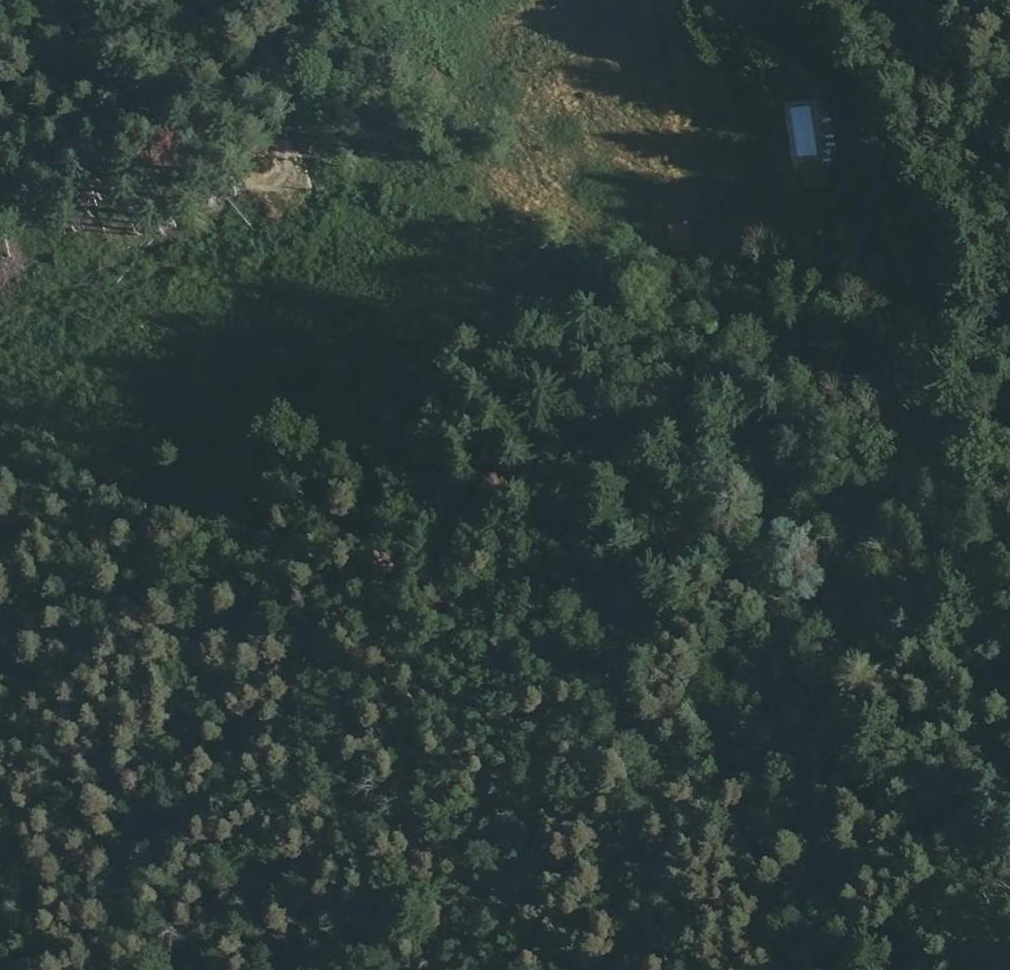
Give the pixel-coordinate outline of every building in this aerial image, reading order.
[(827,103),(788,112),(800,163),(839,154),(827,103)]
